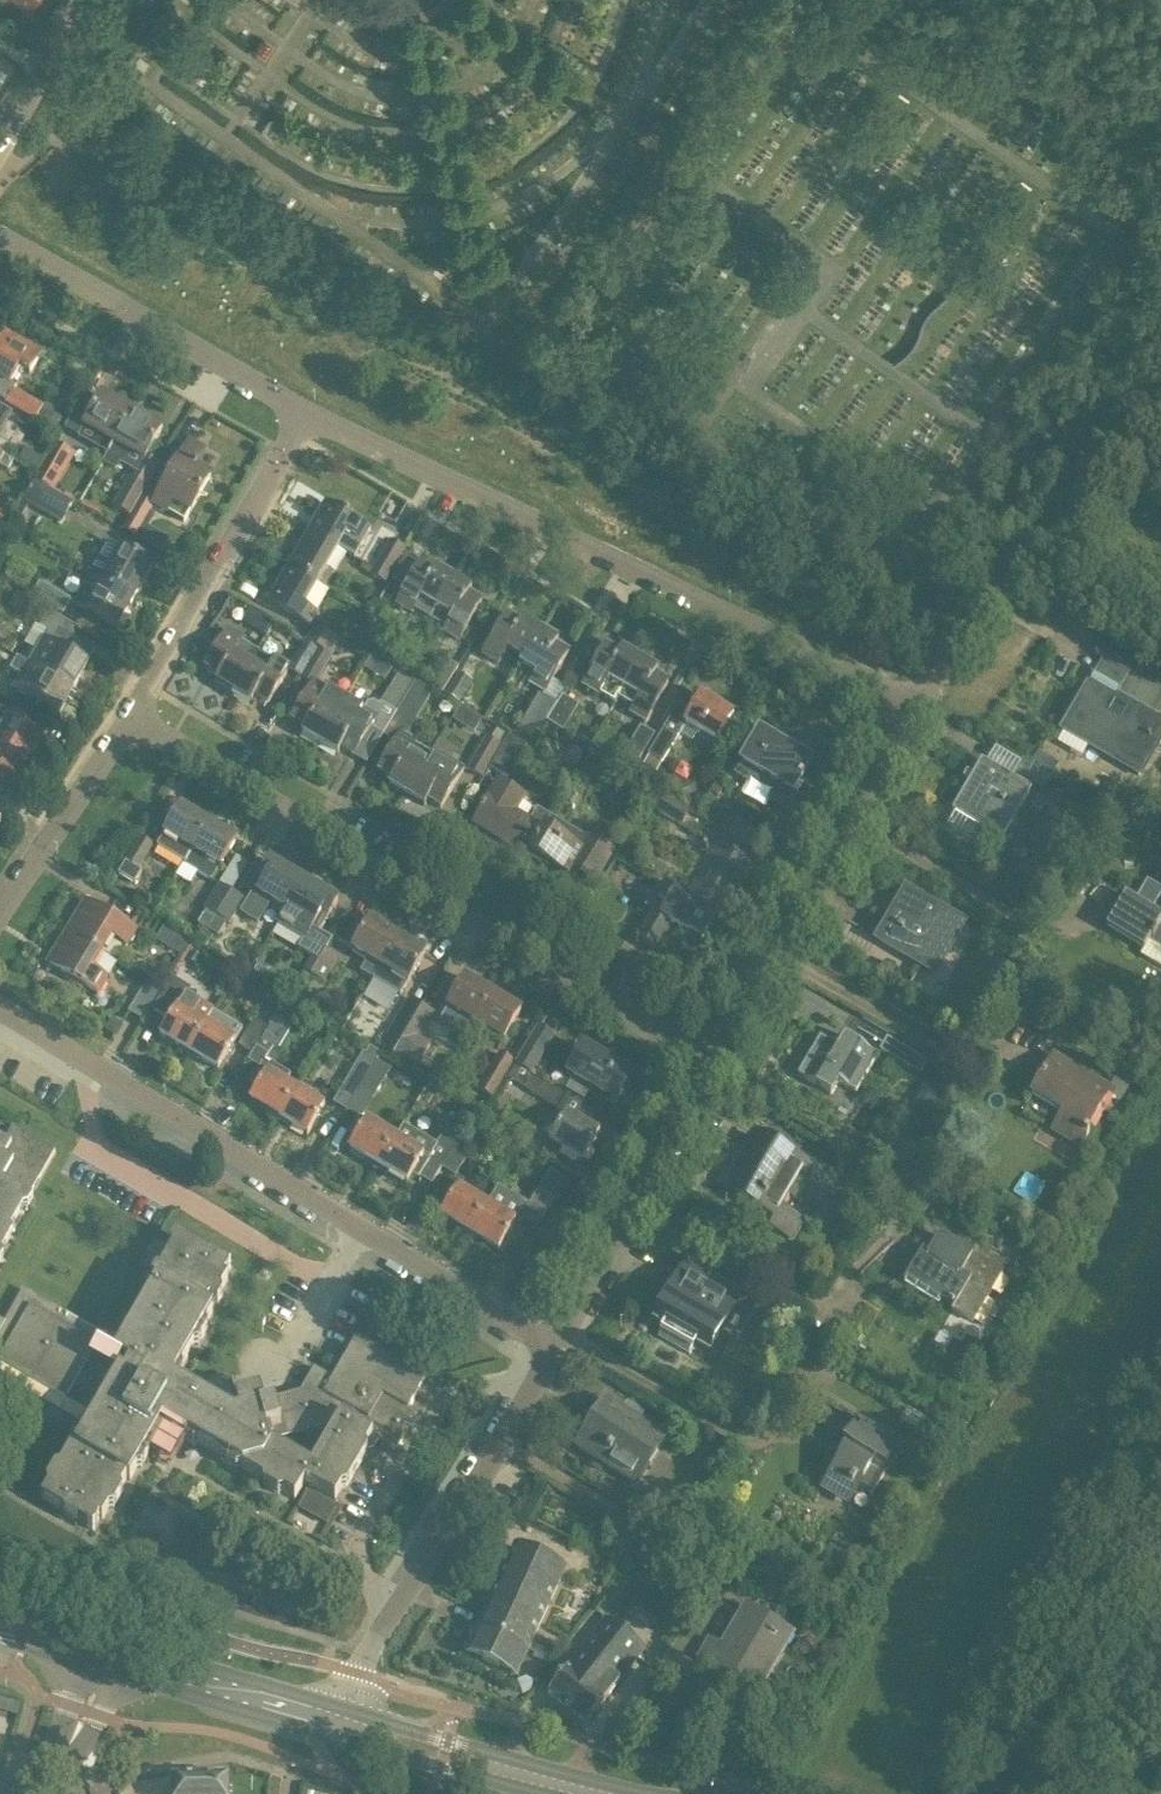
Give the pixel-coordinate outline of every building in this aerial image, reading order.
[(5,403),(14,389),(15,390),(17,386),(11,383),(21,366),(31,372),(42,351),(7,330),(0,342),(0,400),(5,403)] [(14,389),(5,403),(55,432),(62,419),(43,407),(44,407),(15,390),(14,389)] [(107,455),(132,412),(101,394),(77,437),(107,455)] [(13,414),(0,407),(0,435),(13,414)] [(144,460),(162,429),(132,412),(107,455),(102,463),(116,471),(128,451),(144,460)] [(192,512),(212,476),(193,466),(204,448),(190,440),(154,504),(167,511),(173,501),(192,512)] [(18,461),(37,473),(43,461),(25,450),(18,461)] [(50,489),(67,460),(53,452),(36,481),(50,489)] [(7,472),(14,461),(5,456),(0,453),(0,467),(7,472)] [(126,520),(145,487),(130,478),(114,507),(116,508),(114,513),(126,520)] [(50,489),(36,481),(24,502),(63,524),(74,504),(50,490),(50,489)] [(363,542),(371,529),(325,502),(308,531),(337,548),(347,532),(363,542)] [(138,538),(152,514),(136,505),(122,529),(138,538)] [(326,589),(335,574),(325,569),(337,548),(308,531),(288,565),(317,583),(317,584),(326,589)] [(390,572),(404,548),(391,540),(377,565),(390,572)] [(134,596),(151,566),(109,542),(92,572),(134,596)] [(433,572),(420,564),(405,555),(392,577),(407,586),(396,604),(411,613),(413,609),(430,619),(454,577),(436,566),(433,572)] [(309,624),(316,613),(304,606),(317,584),(317,583),(288,565),(268,600),(309,624)] [(384,581),(390,572),(377,565),(372,574),(384,581)] [(117,627),(134,596),(92,572),(75,603),(117,627)] [(458,640),(482,601),(469,593),(472,588),(454,577),(430,619),(446,629),(444,632),(458,640)] [(62,614),(70,600),(39,582),(31,596),(62,614)] [(10,607),(28,617),(35,605),(17,595),(10,607)] [(367,598),(361,608),(371,614),(377,604),(367,598)] [(266,634),(274,621),(253,609),(246,621),(266,634)] [(87,663),(93,652),(67,637),(74,627),(48,612),(42,623),(50,628),(30,663),(19,657),(18,659),(73,690),(88,664),(87,663)] [(520,623),(507,616),(483,655),(498,664),(507,649),(523,658),(541,629),(523,619),(520,623)] [(331,655),(339,641),(316,627),(308,640),(314,643),(319,647),(331,655)] [(233,692),(256,652),(240,642),(242,638),(228,629),(204,669),(217,677),(215,681),(233,692)] [(545,692),(568,652),(555,644),(558,640),(541,629),(523,658),(524,659),(516,671),(532,681),(531,683),(545,692)] [(1148,710),(1160,687),(1160,671),(1103,637),(1097,648),(1094,652),(1105,658),(1096,674),(1100,676),(1093,687),(1137,712),(1141,706),(1148,710)] [(305,670),(307,668),(313,658),(319,647),(314,643),(308,640),(306,639),(292,662),(305,670)] [(619,652),(606,645),(583,684),(615,703),(618,698),(617,697),(640,658),(621,648),(619,652)] [(319,675),(331,655),(319,647),(313,658),(307,668),(319,675)] [(366,659),(370,653),(365,650),(361,656),(366,659)] [(272,661),(256,652),(233,692),(250,702),(253,697),(266,705),(290,666),(275,658),(272,661)] [(645,721),(668,682),(655,674),(658,669),(640,658),(617,697),(618,698),(633,708),(630,712),(645,721)] [(58,715),(73,690),(18,659),(13,669),(23,674),(13,690),(27,697),(58,715)] [(442,694),(458,667),(446,660),(429,686),(442,694)] [(395,713),(415,679),(402,671),(380,707),(374,702),(368,704),(364,710),(345,699),(319,743),(337,754),(340,749),(352,756),(369,727),(382,735),(395,713)] [(458,704),(473,681),(458,672),(444,695),(458,704)] [(410,722),(429,691),(416,683),(417,680),(415,679),(395,713),(410,722)] [(319,743),(345,699),(314,680),(290,720),(303,727),(300,732),(319,743)] [(1148,710),(1141,706),(1137,712),(1093,687),(1086,682),(1077,698),(1080,700),(1063,730),(1138,773),(1137,775),(1138,775),(1157,742),(1160,744),(1160,741),(1160,718),(1148,710)] [(517,731),(545,723),(555,705),(538,694),(517,731)] [(563,733),(579,706),(562,696),(546,723),(563,733)] [(733,715),(702,696),(692,713),(678,705),(643,765),(656,772),(662,763),(685,724),(717,743),(733,715)] [(485,722),(497,729),(504,717),(492,710),(485,722)] [(388,784),(406,795),(430,754),(414,745),(416,741),(403,734),(410,722),(395,713),(382,735),(395,743),(378,771),(391,779),(388,784)] [(0,716),(0,754),(21,766),(38,737),(0,716)] [(639,761),(654,736),(641,728),(626,753),(639,761)] [(793,750),(760,730),(736,771),(749,779),(742,791),(765,805),(770,798),(783,806),(810,761),(806,758),(810,752),(796,744),(793,750)] [(507,778),(527,746),(509,735),(490,767),(507,778)] [(482,777),(500,745),(487,737),(468,770),(482,777)] [(563,759),(563,760),(564,761),(564,762),(564,763),(565,763),(565,764),(566,765),(567,766),(568,766),(569,767),(570,767),(571,767),(572,768),(573,768),(574,768),(575,767),(576,767),(577,767),(578,767),(578,766),(579,766),(580,765),(580,764),(581,764),(581,763),(582,762),(582,761),(583,760),(583,759),(583,758),(583,757),(583,756),(582,755),(582,754),(582,753),(581,753),(581,752),(580,751),(579,750),(578,750),(577,749),(576,749),(575,748),(574,748),(573,748),(572,748),(571,748),(570,749),(569,749),(568,749),(568,750),(567,750),(566,751),(565,752),(565,753),(564,753),(564,754),(564,755),(563,756),(563,757),(563,758),(563,759)] [(595,781),(607,761),(590,751),(579,772),(595,781)] [(1038,753),(1033,762),(1052,773),(1053,773),(1058,765),(1038,753)] [(21,766),(0,754),(0,790),(6,793),(21,766)] [(439,775),(425,767),(432,755),(430,754),(406,795),(424,805),(427,801),(439,808),(463,769),(448,760),(439,775)] [(1043,789),(1052,773),(1033,762),(1024,756),(1014,772),(1043,789)] [(1001,839),(1030,788),(980,759),(951,811),(1001,839)] [(629,775),(634,766),(628,763),(623,771),(629,775)] [(521,794),(497,779),(473,821),(527,853),(542,826),(549,814),(535,806),(528,819),(512,810),(521,794)] [(721,787),(715,784),(710,792),(717,796),(721,787)] [(681,827),(690,812),(658,793),(649,808),(681,827)] [(180,806),(156,846),(183,863),(191,850),(207,823),(180,806)] [(630,832),(639,818),(630,812),(621,827),(630,832)] [(594,875),(614,842),(591,829),(587,836),(549,814),(542,826),(527,853),(539,860),(541,856),(562,868),(552,884),(564,892),(580,866),(594,875)] [(759,852),(767,839),(735,820),(727,833),(759,852)] [(192,851),(183,865),(198,874),(210,881),(235,840),(207,823),(191,850),(192,851)] [(125,862),(126,862),(118,874),(135,884),(142,872),(138,870),(154,845),(139,836),(125,862)] [(718,918),(749,866),(709,842),(704,852),(719,861),(704,886),(695,881),(685,898),(718,918)] [(258,891),(255,890),(241,913),(258,923),(270,903),(283,911),(284,909),(301,880),(269,860),(260,876),(265,879),(258,891)] [(284,909),(283,911),(285,912),(279,922),(305,938),(298,949),(315,959),(307,973),(311,975),(326,950),(332,940),(320,932),(338,902),(329,897),(301,880),(284,909)] [(1147,881),(1129,913),(1119,907),(1110,922),(1108,920),(1106,924),(1109,926),(1109,925),(1145,945),(1140,955),(1160,967),(1160,889),(1147,881)] [(208,930),(231,891),(219,884),(204,909),(206,910),(198,923),(208,930)] [(964,926),(905,891),(906,889),(905,888),(876,937),(874,936),(873,938),(933,974),(961,926),(963,927),(964,926)] [(228,923),(243,899),(231,891),(208,930),(218,936),(227,922),(228,923)] [(718,918),(685,898),(676,893),(662,916),(654,912),(639,937),(653,946),(668,920),(701,939),(708,928),(711,930),(718,918)] [(125,946),(134,931),(84,901),(65,932),(100,953),(110,937),(125,946)] [(397,938),(369,921),(361,933),(355,929),(345,946),(351,950),(367,959),(359,972),(372,979),(397,938)] [(191,943),(164,927),(156,941),(182,957),(191,943)] [(96,993),(105,979),(91,970),(100,953),(65,932),(47,963),(96,993)] [(399,996),(406,983),(424,954),(397,938),(372,979),(399,996)] [(323,982),(338,958),(326,950),(311,975),(323,982)] [(1018,969),(1011,981),(1036,995),(1042,983),(1018,969)] [(447,1007),(439,1020),(467,1037),(475,1024),(492,995),(464,978),(447,1007)] [(188,989),(171,979),(152,1009),(168,1019),(158,1036),(187,1053),(212,1012),(185,995),(188,989)] [(140,1020),(159,990),(147,983),(128,1012),(140,1020)] [(492,995),(475,1024),(502,1041),(520,1012),(492,995)] [(407,999),(393,1024),(376,1052),(381,1055),(388,1059),(420,1007),(407,999)] [(401,1038),(388,1059),(398,1065),(402,1058),(418,1067),(432,1044),(421,1037),(434,1015),(420,1007),(401,1038)] [(216,1071),(241,1030),(212,1012),(187,1053),(216,1071)] [(267,1027),(251,1053),(252,1054),(250,1058),(261,1065),(251,1082),(257,1086),(248,1101),(277,1119),(294,1090),(286,1085),(291,1075),(266,1060),(268,1057),(270,1057),(292,1020),(278,1012),(268,1028),(267,1027)] [(112,1019),(109,1024),(107,1027),(117,1033),(119,1030),(122,1025),(112,1019)] [(239,1045),(251,1053),(267,1027),(254,1020),(239,1045)] [(530,1075),(530,1074),(553,1036),(539,1027),(516,1065),(515,1066),(530,1075)] [(878,1054),(844,1034),(838,1046),(820,1035),(797,1074),(831,1093),(838,1080),(857,1091),(878,1054)] [(929,1062),(887,1038),(880,1051),(921,1075),(929,1062)] [(376,1052),(370,1047),(366,1054),(364,1053),(334,1103),(346,1110),(376,1061),(377,1061),(381,1055),(376,1052)] [(573,1078),(566,1089),(584,1100),(590,1088),(616,1104),(632,1076),(589,1051),(583,1047),(576,1060),(581,1064),(573,1078)] [(492,1098),(513,1062),(500,1054),(478,1089),(492,1098)] [(1109,1089),(1053,1058),(1032,1094),(1033,1095),(1035,1091),(1066,1110),(1054,1131),(1078,1144),(1107,1094),(1121,1101),(1129,1088),(1114,1080),(1109,1089)] [(376,1169),(394,1139),(361,1119),(391,1070),(377,1061),(376,1061),(346,1110),(358,1118),(349,1132),(356,1136),(347,1151),(376,1169)] [(530,1075),(515,1066),(516,1065),(514,1064),(509,1073),(528,1085),(526,1089),(558,1108),(565,1096),(530,1074),(530,1075)] [(306,1136),(323,1107),(294,1090),(277,1119),(306,1136)] [(547,1142),(548,1143),(542,1153),(555,1161),(561,1151),(581,1162),(598,1133),(565,1113),(547,1142)] [(436,1145),(403,1125),(395,1140),(394,1139),(376,1169),(404,1186),(411,1174),(418,1179),(429,1161),(441,1168),(457,1142),(443,1133),(436,1145)] [(4,1257),(2,1251),(12,1233),(11,1228),(23,1207),(29,1206),(33,1198),(30,1195),(55,1151),(13,1127),(4,1141),(0,1138),(0,1263),(4,1257)] [(749,1172),(741,1167),(727,1190),(774,1217),(768,1226),(793,1241),(806,1218),(782,1204),(787,1193),(792,1195),(809,1165),(767,1141),(749,1172)] [(455,1177),(471,1151),(457,1142),(441,1168),(455,1177)] [(919,1185),(910,1179),(898,1197),(908,1203),(919,1185)] [(467,1234),(485,1205),(456,1187),(438,1216),(467,1234)] [(538,1226),(554,1201),(540,1192),(524,1218),(538,1226)] [(496,1252),(514,1223),(485,1205),(467,1234),(496,1252)] [(66,1401),(74,1387),(98,1401),(100,1407),(88,1426),(84,1426),(79,1435),(76,1433),(71,1440),(72,1446),(60,1467),(55,1468),(46,1483),(48,1488),(41,1500),(65,1513),(64,1514),(92,1530),(99,1519),(102,1521),(108,1509),(114,1508),(122,1494),(121,1488),(126,1480),(129,1482),(137,1469),(142,1468),(164,1429),(193,1445),(199,1444),(219,1455),(221,1462),(235,1470),(241,1468),(262,1481),(263,1486),(278,1495),(283,1493),(294,1499),(305,1482),(335,1500),(341,1489),(347,1487),(367,1452),(366,1447),(372,1436),(396,1450),(417,1415),(408,1410),(426,1379),(356,1338),(333,1379),(314,1368),(300,1392),(262,1402),(260,1393),(226,1402),(221,1384),(192,1391),(191,1386),(179,1379),(183,1373),(181,1367),(193,1346),(199,1345),(207,1330),(206,1324),(213,1312),(205,1308),(209,1300),(218,1305),(223,1296),(221,1291),(227,1280),(224,1278),(231,1266),(211,1254),(210,1255),(175,1236),(171,1244),(172,1249),(160,1270),(154,1272),(144,1290),(147,1301),(123,1342),(118,1343),(24,1289),(4,1322),(0,1320),(0,1362),(66,1401)] [(972,1257),(973,1255),(956,1242),(939,1236),(928,1255),(924,1252),(926,1249),(924,1248),(903,1282),(905,1283),(909,1278),(954,1304),(951,1309),(972,1321),(1007,1263),(982,1257),(980,1260),(972,1257)] [(687,1354),(694,1343),(707,1350),(735,1301),(681,1270),(652,1319),(662,1325),(656,1337),(687,1354)] [(637,1484),(665,1436),(606,1401),(578,1449),(637,1484)] [(872,1495),(883,1476),(902,1443),(858,1418),(842,1445),(845,1447),(824,1483),(844,1495),(852,1483),(872,1495)] [(725,1466),(731,1456),(721,1450),(715,1460),(725,1466)] [(306,1489),(297,1505),(326,1522),(335,1505),(306,1489)] [(533,1637),(564,1571),(514,1548),(483,1614),(533,1637)] [(817,1599),(831,1607),(841,1590),(837,1588),(825,1580),(821,1587),(824,1589),(817,1599)] [(758,1690),(791,1635),(747,1609),(723,1649),(710,1641),(701,1656),(758,1690)] [(515,1676),(533,1637),(483,1614),(466,1653),(515,1676)] [(615,1687),(644,1650),(606,1620),(577,1656),(615,1687)] [(679,1693),(694,1668),(670,1654),(655,1679),(679,1693)] [(586,1723),(615,1687),(577,1656),(547,1694),(586,1723)] [(713,1695),(719,1686),(700,1674),(695,1684),(713,1695)] [(530,1691),(534,1682),(525,1679),(517,1682),(522,1694),(530,1691)] [(16,1716),(20,1705),(0,1699),(0,1711),(16,1716)] [(228,1780),(172,1780),(172,1793),(228,1793),(228,1780)]
